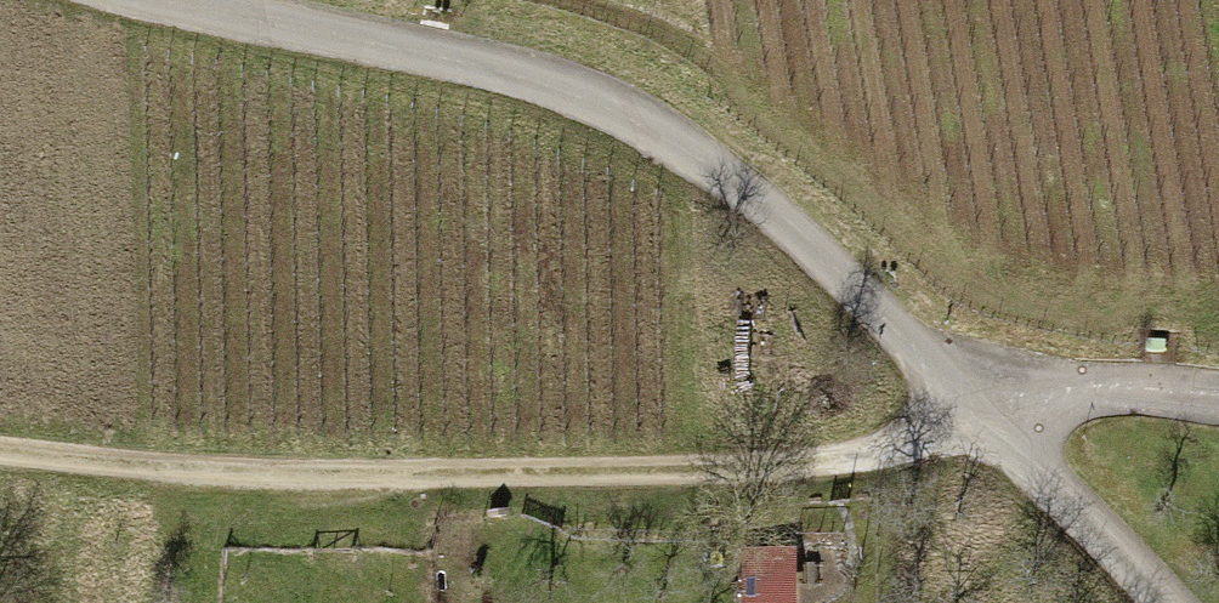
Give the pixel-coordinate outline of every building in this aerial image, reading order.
[(749,602),(761,602),(786,602),(786,561),(749,561),(749,602)]
